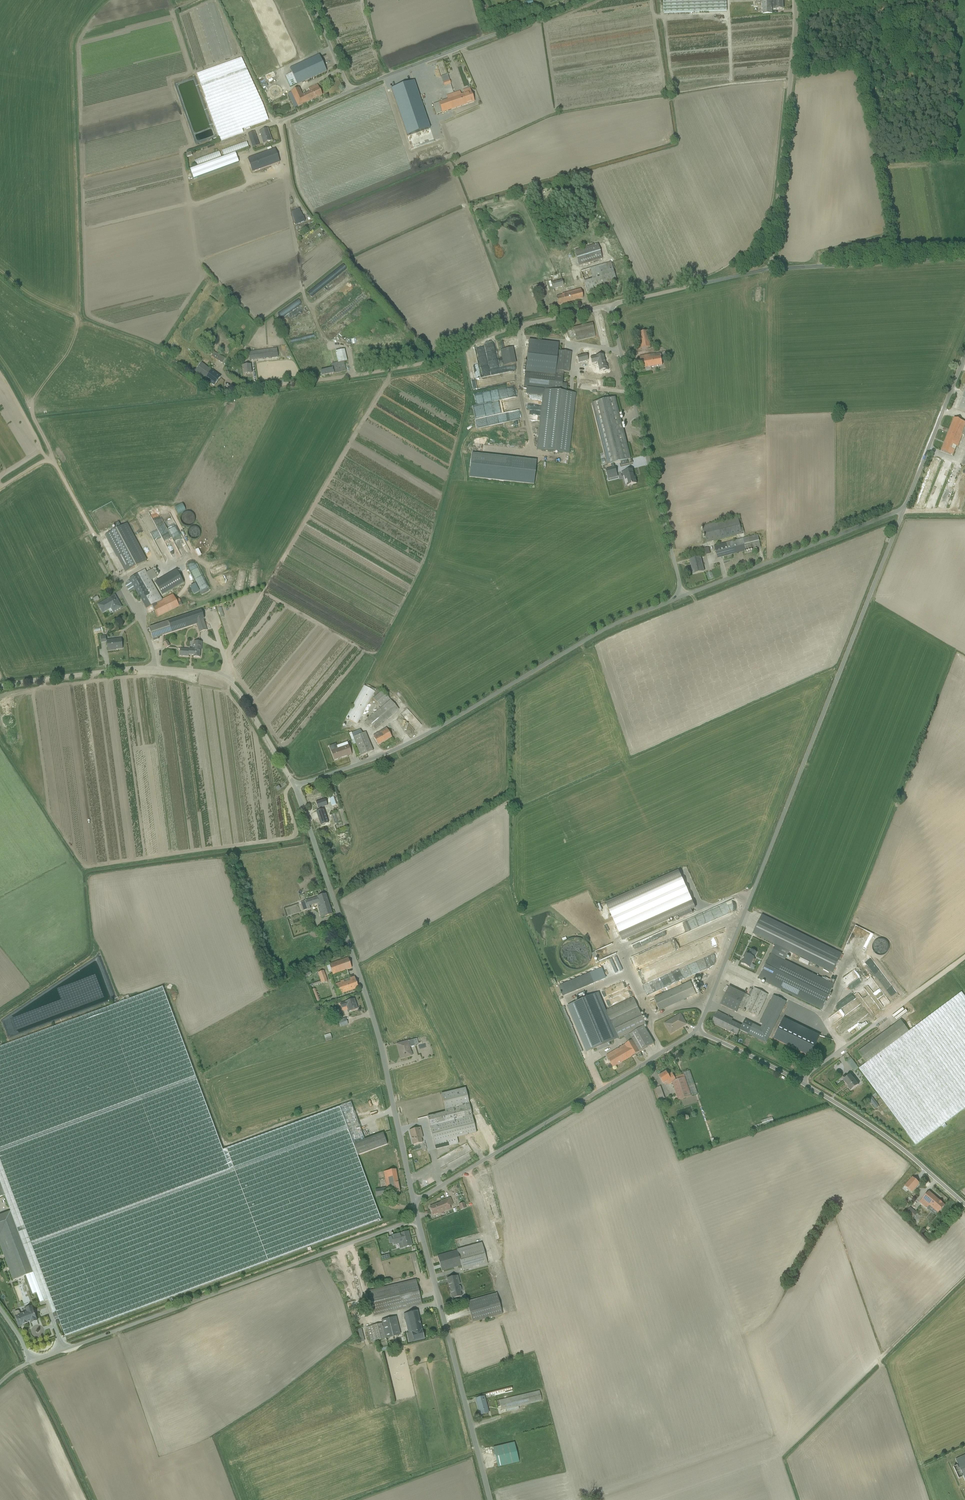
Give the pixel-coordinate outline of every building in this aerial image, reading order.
[(726,0),(663,0),(664,13),(726,11),(726,0)] [(757,2),(758,13),(763,13),(763,14),(772,14),(772,8),(771,6),(771,1),(757,2)] [(773,10),(778,9),(783,9),(782,1),(775,1),(776,2),(773,2),(773,10)] [(290,87),(297,84),(297,85),(326,72),(319,55),(290,69),(292,73),(285,76),(290,87)] [(242,130),(255,125),(265,121),(268,120),(267,117),(263,105),(241,58),(198,74),(206,98),(205,98),(220,141),(243,133),(242,130)] [(410,81),(388,89),(405,136),(428,128),(410,81)] [(308,89),(310,92),(302,95),(299,88),(291,92),(291,93),(288,94),(295,108),(322,95),(317,85),(308,89)] [(474,102),(471,94),(469,88),(463,90),(464,94),(461,95),(460,91),(447,96),(448,100),(439,103),(442,113),(474,102)] [(264,143),(267,142),(272,141),(271,140),(271,141),(268,135),(269,134),(267,129),(260,132),(264,143)] [(247,135),(252,148),(259,145),(254,132),(247,135)] [(224,150),(225,156),(250,147),(248,142),(224,150)] [(252,172),(260,169),(275,164),(279,163),(275,149),(270,151),(255,156),(248,159),(252,172)] [(239,163),(235,154),(235,153),(190,170),(193,179),(239,163)] [(198,165),(223,158),(221,153),(196,161),(198,165)] [(291,212),(296,225),(306,221),(304,216),(303,217),(302,213),(301,213),(300,209),(291,212)] [(602,259),(598,244),(574,251),(579,266),(602,259)] [(580,272),(586,290),(587,294),(618,285),(616,281),(611,262),(580,272)] [(562,280),(552,283),(554,289),(563,286),(562,280)] [(533,286),(533,289),(535,294),(536,294),(547,291),(544,283),(533,286)] [(583,299),(581,289),(562,294),(562,296),(556,297),(558,305),(583,299)] [(301,302),(280,314),(282,318),(303,306),(301,302)] [(576,342),(596,337),(592,323),(566,330),(569,339),(575,337),(576,342)] [(648,332),(635,334),(638,350),(651,348),(648,332)] [(540,336),(529,335),(523,389),(526,389),(526,394),(542,396),(536,451),(569,454),(576,394),(565,393),(566,384),(561,384),(563,371),(569,372),(572,353),(565,352),(566,342),(539,339),(540,336)] [(317,365),(330,362),(326,345),(313,348),(317,365)] [(268,350),(249,352),(249,355),(250,360),(269,358),(269,359),(274,358),(273,349),(268,350)] [(515,364),(512,349),(500,351),(504,366),(515,364)] [(320,371),(322,377),(346,371),(344,362),(347,361),(344,350),(335,352),(338,363),(332,364),(332,368),(320,371)] [(222,363),(225,358),(214,352),(211,357),(222,363)] [(591,384),(591,378),(599,378),(601,357),(577,354),(576,366),(593,368),(592,373),(581,372),(580,383),(591,384)] [(642,369),(663,366),(661,354),(640,357),(642,369)] [(220,377),(212,371),(201,363),(195,372),(214,385),(220,377)] [(243,366),(243,370),(243,375),(251,374),(250,365),(243,366)] [(514,373),(490,377),(491,382),(490,382),(491,387),(515,383),(514,373)] [(475,407),(477,420),(493,418),(490,403),(509,399),(508,390),(476,396),(478,407),(475,407)] [(627,460),(631,459),(615,398),(592,404),(608,465),(621,461),(622,466),(628,465),(627,460)] [(952,455),(956,446),(958,447),(962,436),(964,437),(964,423),(955,419),(942,451),(952,455)] [(469,478),(534,485),(536,462),(472,455),(469,478)] [(617,477),(615,468),(606,470),(608,479),(617,477)] [(632,469),(621,472),(625,486),(636,483),(632,469)] [(707,544),(743,535),(742,533),(744,532),(743,529),(740,530),(737,518),(703,527),(707,544)] [(108,535),(126,574),(149,564),(131,525),(108,535)] [(714,546),(717,559),(761,548),(757,535),(714,546)] [(693,574),(704,572),(701,558),(690,560),(693,574)] [(210,590),(198,563),(189,567),(201,593),(210,590)] [(147,572),(132,579),(147,610),(154,607),(160,618),(182,608),(176,595),(164,600),(163,597),(185,586),(182,579),(183,578),(180,572),(164,579),(163,577),(159,579),(156,571),(148,574),(147,572)] [(123,608),(116,595),(98,605),(103,613),(111,609),(113,613),(123,608)] [(116,651),(124,649),(123,639),(106,641),(108,651),(116,651)] [(185,642),(184,657),(192,657),(193,642),(185,642)] [(184,667),(185,655),(175,654),(176,646),(164,645),(162,666),(184,667)] [(364,687),(349,721),(361,726),(375,691),(364,687)] [(378,732),(401,711),(384,692),(375,700),(383,709),(366,724),(370,728),(373,725),(378,732)] [(379,746),(394,740),(390,729),(375,735),(379,746)] [(375,753),(369,733),(364,735),(363,731),(352,735),(355,746),(358,745),(362,757),(375,753)] [(333,760),(351,755),(347,742),(329,747),(333,760)] [(315,813),(324,810),(322,802),(312,805),(315,813)] [(696,909),(678,869),(605,903),(623,941),(678,916),(680,919),(693,913),(692,911),(696,909)] [(320,918),(331,914),(324,893),(304,900),(306,908),(316,904),(320,918)] [(758,980),(821,1011),(834,985),(784,961),(789,950),(834,972),(843,954),(763,915),(753,935),(775,946),(758,980)] [(331,974),(350,968),(347,958),(328,964),(331,974)] [(594,983),(590,973),(560,986),(564,996),(594,983)] [(340,996),(361,990),(358,978),(342,982),(342,984),(337,985),(340,996)] [(696,995),(690,982),(654,998),(660,1012),(696,995)] [(0,1046),(0,1186),(4,1196),(42,1300),(46,1299),(53,1318),(57,1317),(64,1335),(380,1220),(357,1155),(339,1106),(222,1149),(163,987),(0,1046)] [(758,1016),(767,995),(753,989),(750,997),(729,987),(720,1006),(737,1013),(739,1008),(758,1016)] [(318,989),(314,991),(319,1004),(323,1003),(318,989)] [(587,1051),(645,1025),(633,998),(607,1010),(599,992),(567,1007),(587,1051)] [(909,1032),(867,1063),(859,1069),(915,1144),(964,1107),(964,998),(961,993),(909,1032)] [(773,1030),(786,1003),(773,996),(760,1024),(762,1025),(773,1030)] [(347,1012),(356,1009),(353,999),(338,1004),(339,1009),(346,1007),(347,1012)] [(847,1008),(850,1014),(854,1012),(853,1009),(851,1011),(847,1004),(842,1007),(844,1009),(847,1008)] [(865,1019),(870,1016),(866,1009),(852,1018),(861,1032),(870,1026),(865,1019)] [(711,1024),(737,1036),(740,1030),(746,1033),(750,1025),(744,1022),(741,1027),(731,1022),(733,1019),(717,1012),(711,1024)] [(670,1035),(686,1025),(680,1014),(663,1024),(670,1035)] [(866,1063),(909,1031),(901,1021),(858,1053),(866,1063)] [(773,1030),(762,1025),(761,1028),(753,1024),(748,1035),(767,1043),(773,1030)] [(614,1067),(654,1044),(645,1027),(624,1037),(626,1042),(631,1041),(607,1056),(614,1067)] [(399,1059),(411,1056),(407,1041),(395,1045),(399,1059)] [(678,1101),(698,1095),(690,1071),(675,1078),(672,1073),(668,1076),(666,1073),(660,1076),(664,1084),(667,1082),(670,1086),(672,1084),(678,1101)] [(850,1092),(858,1086),(850,1075),(842,1082),(850,1092)] [(657,1090),(662,1101),(667,1099),(662,1087),(657,1090)] [(460,1138),(478,1135),(468,1089),(432,1097),(431,1092),(425,1094),(426,1095),(402,1100),(408,1127),(422,1124),(425,1141),(435,1139),(437,1150),(462,1145),(460,1138)] [(411,1146),(422,1143),(419,1128),(408,1131),(411,1146)] [(469,1145),(438,1160),(441,1168),(473,1153),(469,1145)] [(375,1197),(398,1193),(395,1170),(382,1172),(385,1187),(374,1189),(375,1197)] [(907,1186),(915,1194),(922,1186),(914,1178),(907,1186)] [(936,1217),(945,1207),(928,1192),(919,1202),(936,1217)] [(453,1207),(449,1198),(428,1207),(432,1216),(453,1207)] [(911,1209),(908,1214),(916,1219),(920,1214),(911,1209)] [(402,1249),(411,1246),(408,1232),(389,1236),(392,1245),(401,1243),(402,1249)] [(439,1255),(443,1272),(463,1267),(465,1273),(490,1267),(485,1244),(439,1255)] [(451,1298),(461,1296),(456,1275),(446,1277),(451,1298)] [(370,1291),(375,1317),(424,1307),(419,1281),(370,1291)] [(474,1322),(504,1316),(500,1295),(470,1301),(474,1322)] [(16,1328),(36,1320),(30,1306),(23,1309),(24,1312),(18,1314),(17,1311),(10,1314),(16,1328)] [(407,1343),(423,1339),(416,1310),(402,1314),(407,1332),(405,1333),(407,1343)] [(367,1328),(370,1341),(400,1332),(395,1316),(382,1320),(383,1323),(367,1328)] [(507,1393),(514,1391),(513,1386),(487,1392),(488,1398),(507,1394),(507,1393)] [(498,1399),(500,1409),(541,1400),(538,1389),(498,1399)] [(479,1415),(488,1413),(483,1395),(474,1397),(479,1415)] [(492,1447),(497,1465),(519,1460),(514,1442),(492,1447)] [(955,1460),(964,1481),(964,1455),(955,1460)]
